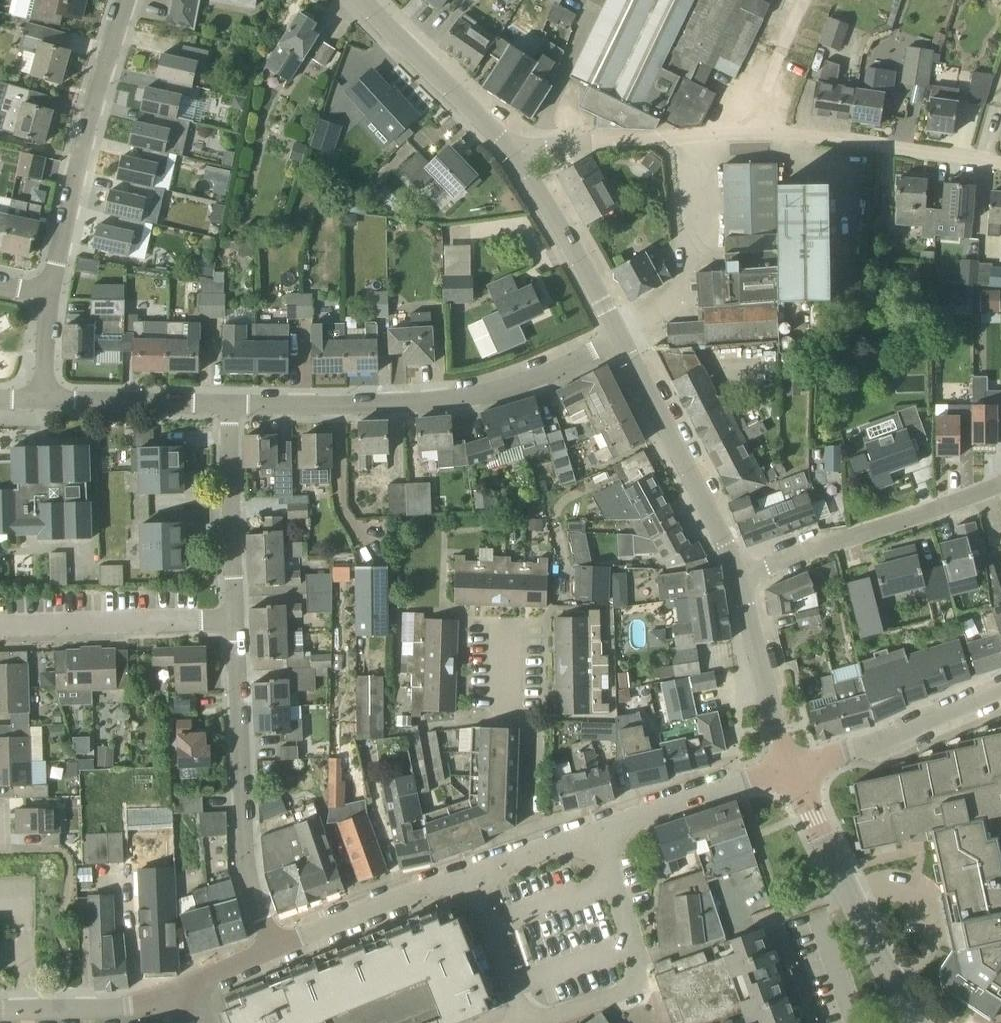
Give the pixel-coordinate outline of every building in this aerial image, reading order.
[(31,20),(61,26),(63,15),(81,20),(86,0),(36,0),(31,20)] [(194,29),(199,0),(173,0),(168,24),(194,29)] [(440,10),(448,0),(428,0),(440,10)] [(667,70),(661,67),(693,0),(608,0),(571,77),(581,82),(589,86),(579,107),(599,117),(598,127),(597,128),(655,131),(660,120),(680,76),(667,70)] [(680,129),(701,126),(717,94),(705,87),(714,67),(736,77),(773,0),(701,0),(667,70),(680,76),(660,120),(679,129),(680,129)] [(559,5),(553,2),(545,21),(555,26),(558,22),(570,28),(576,15),(559,5)] [(304,60),(321,32),(314,28),(316,24),(314,23),(314,17),(307,13),(302,15),(300,14),(281,46),(268,68),(290,81),(304,60)] [(488,53),(498,37),(465,14),(460,21),(460,20),(442,47),(474,70),(487,52),(488,53)] [(840,50),(848,26),(832,20),(823,44),(840,50)] [(66,50),(71,36),(27,24),(19,50),(38,55),(32,75),(62,84),(63,79),(66,79),(68,71),(66,70),(71,52),(66,50)] [(510,105),(543,55),(538,52),(533,59),(498,37),(488,53),(501,61),(484,88),(510,105)] [(325,66),(335,50),(325,43),(315,59),(325,66)] [(168,80),(194,85),(196,74),(200,75),(205,72),(210,52),(184,46),(181,59),(162,54),(157,78),(168,80)] [(929,86),(934,52),(908,48),(903,82),(929,86)] [(531,119),(534,116),(552,86),(554,80),(547,75),(555,62),(543,55),(510,105),(531,119)] [(818,84),(813,115),(852,121),(857,89),(833,86),(840,68),(826,64),(819,84),(818,84)] [(852,121),(853,121),(881,125),(885,94),(878,93),(882,70),(868,68),(865,90),(857,89),(852,121)] [(974,72),(970,104),(985,106),(994,75),(974,72)] [(392,142),(420,117),(404,100),(402,102),(382,80),(376,85),(367,75),(347,93),(392,142)] [(189,106),(194,85),(168,80),(165,92),(147,87),(141,111),(156,114),(178,119),(178,118),(180,108),(184,109),(189,106)] [(28,105),(31,91),(9,84),(1,112),(7,113),(2,130),(16,134),(16,135),(45,143),(46,139),(48,140),(51,130),(49,129),(54,112),(28,105)] [(943,133),(953,134),(959,90),(933,86),(927,131),(930,131),(932,137),(940,138),(943,133)] [(35,90),(33,99),(55,104),(57,95),(35,90)] [(191,121),(178,118),(178,119),(156,114),(153,126),(135,122),(129,145),(144,149),(144,148),(170,154),(170,153),(183,157),(191,121)] [(320,119),(311,146),(334,154),(342,126),(320,119)] [(307,146),(295,142),(290,159),(302,162),(307,146)] [(165,174),(170,154),(144,148),(144,149),(141,160),(123,156),(117,179),(132,183),(132,182),(154,187),(156,176),(160,177),(165,174)] [(455,196),(477,175),(450,148),(432,165),(419,152),(401,169),(421,190),(436,176),(455,196)] [(652,150),(642,162),(655,172),(664,160),(652,150)] [(41,181),(46,157),(22,153),(17,176),(41,181)] [(618,207),(591,159),(591,158),(560,176),(587,224),(618,207)] [(780,341),(779,302),(831,301),(829,186),(777,187),(777,164),(758,164),(758,158),(746,158),(746,164),(725,164),(726,271),(697,273),(699,308),(704,307),(705,321),(667,324),(669,349),(693,347),(780,341)] [(922,239),(935,239),(935,210),(925,209),(927,180),(899,178),(897,208),(896,225),(923,226),(922,239)] [(158,188),(154,187),(132,182),(132,183),(129,195),(111,190),(106,214),(120,217),(142,221),(145,210),(148,211),(153,208),(158,188)] [(960,222),(959,238),(970,239),(971,223),(972,223),(974,187),(946,185),(943,220),(960,222)] [(1000,223),(1000,194),(991,193),(989,222),(988,236),(1000,237),(1000,223)] [(39,224),(39,223),(43,206),(12,200),(9,217),(8,217),(2,250),(29,255),(32,240),(36,241),(39,224)] [(8,217),(0,216),(0,249),(2,250),(8,217)] [(146,222),(142,221),(120,217),(118,229),(99,224),(94,248),(130,256),(132,245),(136,245),(141,242),(146,222)] [(621,283),(631,302),(673,279),(664,262),(653,268),(645,253),(614,270),(615,272),(614,274),(614,280),(618,283),(621,283)] [(99,275),(101,261),(79,258),(77,272),(99,275)] [(979,286),(980,263),(979,263),(979,261),(962,260),(961,285),(979,286)] [(979,286),(1000,287),(1000,268),(998,268),(998,264),(990,264),(980,263),(979,286)] [(445,275),(445,302),(472,301),(471,274),(445,275)] [(491,287),(509,328),(543,313),(537,300),(544,297),(539,287),(532,290),(532,288),(527,291),(525,286),(516,290),(511,278),(491,287)] [(213,294),(212,284),(202,284),(202,294),(200,294),(200,318),(212,318),(213,294)] [(224,284),(213,284),(212,284),(213,294),(212,318),(225,318),(226,295),(224,295),(224,284)] [(954,290),(938,290),(938,305),(955,305),(954,290)] [(981,313),(1000,312),(1000,292),(981,292),(981,313)] [(288,319),(301,319),(300,295),(288,296),(288,319)] [(300,295),(301,319),(314,319),(313,295),(300,295)] [(388,295),(376,295),(376,317),(389,317),(388,295)] [(125,315),(126,301),(92,300),(92,316),(94,316),(93,327),(65,327),(64,358),(94,359),(95,351),(124,351),(124,334),(125,315)] [(406,365),(407,365),(435,363),(432,328),(431,313),(410,314),(411,329),(390,330),(391,354),(392,354),(392,353),(405,352),(406,365)] [(138,315),(125,315),(124,334),(124,351),(134,351),(134,371),(167,372),(167,327),(146,326),(146,322),(138,322),(138,315)] [(167,327),(167,372),(200,372),(201,324),(189,323),(189,341),(183,341),(183,323),(167,323),(167,327)] [(345,341),(346,372),(379,372),(378,323),(366,323),(367,341),(345,341)] [(224,373),(256,373),(257,325),(224,324),(224,373)] [(346,372),(345,341),(324,342),(323,324),(312,325),(313,373),(346,372)] [(290,325),(257,325),(256,373),(289,374),(290,325)] [(719,398),(693,347),(669,349),(657,350),(656,351),(691,419),(726,400),(725,398),(719,398)] [(597,434),(632,416),(608,367),(558,392),(570,417),(585,410),(597,434)] [(997,427),(997,421),(1000,421),(1000,392),(985,392),(985,405),(973,405),(973,433),(973,445),(978,445),(980,446),(983,447),(987,447),(990,446),(992,445),(997,445),(997,427)] [(551,456),(552,455),(561,486),(577,482),(561,430),(546,435),(535,398),(509,406),(521,446),(535,442),(537,447),(547,444),(551,456)] [(707,450),(748,429),(743,418),(737,422),(726,400),(691,419),(707,450)] [(960,433),(973,433),(973,405),(948,405),(948,417),(936,417),(936,456),(942,456),(944,458),(946,458),(951,459),(953,458),(955,456),(960,456),(960,433)] [(509,406),(492,411),(482,414),(489,436),(465,444),(468,469),(497,460),(495,454),(521,446),(509,406)] [(906,426),(921,421),(916,406),(898,413),(904,431),(866,445),(863,437),(861,438),(859,437),(855,437),(853,439),(851,441),(848,443),(854,458),(849,459),(855,474),(869,469),(876,489),(893,483),(893,482),(892,482),(889,472),(919,462),(908,432),(906,426)] [(600,464),(645,441),(632,416),(597,434),(598,436),(603,433),(609,446),(594,454),(600,464)] [(455,467),(454,453),(451,418),(418,420),(420,450),(438,449),(439,468),(455,467)] [(721,477),(756,458),(747,442),(768,432),(762,421),(748,429),(707,450),(721,477)] [(360,423),(361,471),(372,470),(372,454),(388,453),(387,422),(360,423)] [(135,430),(135,445),(157,445),(157,430),(135,430)] [(304,435),(305,452),(300,452),(301,469),(302,485),(314,484),(313,480),(332,479),(331,435),(304,435)] [(245,437),(246,467),(275,466),(277,466),(277,465),(276,436),(245,437)] [(40,534),(40,541),(92,539),(89,445),(13,447),(14,461),(0,461),(0,535),(40,534)] [(843,472),(843,446),(827,446),(826,472),(843,472)] [(140,471),(183,470),(182,447),(131,449),(132,472),(140,471)] [(749,491),(750,493),(787,474),(780,460),(772,464),(774,468),(764,474),(756,458),(721,477),(732,499),(749,491)] [(668,505),(652,474),(646,463),(630,472),(636,483),(625,489),(619,481),(592,496),(605,520),(629,520),(642,519),(668,505)] [(293,497),(293,465),(277,465),(277,466),(275,466),(275,497),(293,497)] [(183,470),(140,471),(141,494),(184,493),(183,470)] [(785,496),(813,486),(812,482),(809,483),(804,472),(779,482),(785,496)] [(545,481),(533,484),(537,495),(549,492),(545,481)] [(406,485),(406,516),(431,515),(430,484),(406,485)] [(389,517),(406,516),(406,485),(388,485),(389,517)] [(818,522),(811,503),(819,501),(813,486),(785,496),(787,503),(770,509),(774,519),(764,523),(766,530),(765,530),(769,540),(818,522)] [(492,490),(474,491),(476,511),(494,509),(492,490)] [(735,522),(756,513),(754,509),(760,507),(755,495),(728,504),(735,522)] [(308,519),(308,509),(307,503),(294,503),(288,504),(289,520),(308,519)] [(653,539),(679,525),(668,505),(642,519),(629,520),(639,536),(653,539)] [(746,548),(769,540),(765,530),(766,530),(764,523),(774,519),(770,509),(756,514),(756,513),(735,522),(735,524),(737,523),(746,548)] [(249,560),(284,558),(282,517),(264,518),(265,534),(248,535),(249,560)] [(978,539),(975,522),(974,522),(957,526),(960,540),(939,546),(944,565),(948,581),(977,574),(971,549),(985,546),(983,538),(978,539)] [(142,547),(185,546),(185,523),(142,524),(142,547)] [(705,559),(699,542),(691,547),(679,525),(653,539),(639,536),(633,534),(634,555),(661,554),(665,562),(669,560),(673,567),(687,564),(693,562),(694,563),(705,559)] [(186,569),(185,546),(142,547),(143,570),(186,569)] [(870,577),(849,583),(863,638),(884,633),(875,597),(882,595),(882,596),(924,585),(928,602),(952,596),(948,581),(944,565),(922,571),(916,547),(884,555),(887,565),(875,568),(878,579),(871,581),(870,577)] [(51,552),(53,584),(70,583),(68,551),(51,552)] [(478,605),(479,562),(466,561),(466,556),(456,556),(455,604),(478,605)] [(501,606),(502,557),(494,557),(493,562),(479,562),(478,605),(501,606)] [(524,606),(525,563),(511,563),(512,557),(502,557),(501,606),(524,606)] [(267,586),(285,585),(302,584),(301,572),(285,573),(284,558),(249,560),(250,584),(267,584),(267,586)] [(524,606),(546,607),(547,607),(549,558),(539,558),(539,564),(525,563),(524,606)] [(993,564),(987,566),(992,609),(993,612),(1000,636),(1000,588),(993,564)] [(578,566),(577,600),(608,601),(609,567),(578,566)] [(688,597),(724,592),(721,567),(686,572),(658,575),(660,590),(662,601),(688,597)] [(357,636),(388,636),(387,568),(357,568),(357,636)] [(817,593),(809,574),(808,572),(766,590),(770,616),(795,613),(794,602),(817,593)] [(307,594),(331,593),(330,574),(306,575),(307,594)] [(956,582),(957,593),(979,590),(978,579),(956,582)] [(672,647),(674,666),(676,680),(701,675),(696,645),(731,640),(724,592),(688,597),(691,623),(679,625),(673,626),(676,647),(672,647)] [(332,612),(331,593),(307,594),(308,613),(332,612)] [(252,633),(287,632),(287,618),(303,617),(303,605),(286,606),(286,605),(268,606),(268,608),(251,609),(252,633)] [(557,642),(601,641),(601,610),(589,610),(589,617),(557,618),(557,642)] [(797,617),(799,628),(822,622),(819,611),(797,617)] [(993,612),(981,616),(989,640),(968,647),(977,676),(1000,668),(1000,636),(993,612)] [(458,643),(458,620),(424,619),(425,614),(415,613),(414,642),(458,643)] [(665,629),(648,631),(650,648),(667,646),(665,629)] [(331,655),(305,656),(304,646),(288,647),(287,632),(252,633),(253,658),(270,658),(270,660),(288,659),(288,669),(315,668),(331,667),(331,655)] [(558,666),(609,665),(609,656),(601,656),(601,641),(557,642),(558,666)] [(876,657),(856,663),(860,678),(874,718),(906,709),(904,703),(929,696),(928,690),(971,678),(960,641),(909,657),(906,648),(890,653),(889,649),(875,653),(876,657)] [(457,666),(458,643),(414,642),(414,656),(408,656),(408,664),(457,666)] [(207,678),(207,677),(206,648),(176,649),(154,650),(155,664),(177,664),(177,693),(207,692),(207,691),(204,691),(204,678),(207,678)] [(117,672),(117,650),(117,649),(92,650),(93,691),(130,689),(129,671),(117,672)] [(57,692),(93,691),(92,650),(67,651),(68,673),(56,674),(57,692)] [(0,665),(0,689),(29,688),(28,652),(10,652),(10,664),(0,665)] [(456,689),(457,666),(408,664),(408,674),(413,674),(413,688),(456,689)] [(558,691),(602,690),(602,675),(609,675),(609,665),(558,666),(558,691)] [(674,666),(659,667),(661,678),(662,683),(676,680),(674,666)] [(316,691),(316,677),(315,668),(288,669),(289,679),(271,680),(271,683),(254,683),(255,707),(290,706),(290,692),(306,691),(316,691)] [(718,687),(715,675),(715,673),(701,675),(676,680),(662,683),(661,683),(671,731),(660,733),(663,744),(661,744),(662,749),(662,750),(659,735),(654,736),(664,782),(670,781),(669,776),(709,767),(706,755),(726,751),(718,713),(698,717),(693,693),(718,687)] [(43,677),(43,687),(55,687),(55,675),(45,675),(43,677)] [(844,716),(835,685),(834,685),(832,675),(820,679),(821,685),(820,700),(809,703),(819,741),(842,734),(838,718),(844,716)] [(357,677),(358,740),(384,740),(383,677),(357,677)] [(875,724),(874,718),(860,678),(835,685),(844,716),(838,718),(842,734),(875,725),(875,724)] [(12,725),(30,725),(29,688),(0,689),(0,714),(12,713),(12,725)] [(455,713),(456,689),(413,688),(412,717),(421,717),(422,712),(455,713)] [(602,690),(558,691),(559,715),(610,714),(610,704),(602,704),(602,690)] [(629,690),(618,692),(620,704),(631,702),(629,690)] [(303,741),(302,721),(291,721),(290,706),(255,707),(256,733),(273,732),(273,734),(290,734),(291,741),(303,741)] [(626,759),(632,788),(664,782),(654,736),(646,738),(641,713),(616,717),(616,744),(616,761),(626,759)] [(172,766),(180,766),(180,767),(211,766),(210,747),(206,747),(205,734),(191,735),(191,722),(179,722),(179,738),(171,739),(172,766)] [(31,762),(30,725),(12,725),(13,737),(0,738),(0,762),(31,762)] [(65,725),(51,726),(52,740),(66,739),(65,725)] [(414,775),(417,794),(431,792),(419,726),(405,728),(414,775)] [(470,797),(484,837),(516,826),(519,729),(472,727),(470,797)] [(977,1011),(992,1020),(1000,1006),(1000,850),(999,839),(1000,838),(1000,727),(985,730),(987,736),(958,743),(959,748),(930,755),(931,761),(902,767),(903,773),(853,784),(860,815),(854,816),(861,851),(911,840),(910,836),(932,831),(950,917),(947,918),(954,951),(940,972),(944,989),(977,1011)] [(446,780),(437,731),(427,733),(437,782),(446,780)] [(76,754),(90,753),(90,737),(73,737),(73,747),(76,747),(76,754)] [(616,800),(614,793),(608,767),(599,769),(592,740),(582,742),(581,752),(582,752),(595,805),(616,800)] [(564,812),(595,805),(582,752),(581,752),(582,742),(572,745),(572,746),(575,760),(578,774),(556,779),(564,812)] [(99,747),(98,766),(113,766),(114,748),(99,747)] [(299,760),(298,747),(281,747),(281,760),(299,760)] [(14,787),(14,799),(49,798),(49,785),(32,785),(31,762),(0,762),(0,787),(14,787)] [(422,817),(417,794),(414,775),(383,782),(386,799),(392,826),(402,870),(433,863),(425,829),(424,829),(425,830),(414,832),(412,823),(423,821),(422,816),(422,817)] [(343,807),(344,783),(330,783),(329,807),(343,807)] [(204,813),(203,793),(173,794),(174,809),(174,814),(200,812),(200,813),(204,813)] [(267,818),(291,811),(286,796),(263,803),(267,818)] [(486,844),(484,837),(470,797),(470,800),(453,806),(468,850),(486,844)] [(345,890),(344,888),(315,802),(291,811),(296,825),(297,825),(322,898),(345,890)] [(720,808),(741,871),(758,866),(737,802),(720,808)] [(435,812),(450,856),(468,850),(453,806),(435,812)] [(43,846),(61,845),(60,808),(19,809),(20,835),(43,834),(43,846)] [(730,875),(741,871),(720,808),(703,813),(724,877),(730,875)] [(203,838),(228,836),(228,835),(228,834),(227,812),(204,813),(200,813),(203,838)] [(434,862),(450,856),(435,812),(422,816),(423,821),(425,829),(433,863),(435,863),(434,862)] [(339,823),(360,882),(388,872),(366,813),(339,823)] [(707,882),(724,877),(703,813),(685,819),(696,850),(696,849),(704,872),(707,882)] [(686,853),(696,850),(685,819),(656,828),(660,841),(657,842),(664,862),(661,863),(665,876),(679,871),(676,859),(687,855),(686,853)] [(322,899),(322,898),(297,825),(296,825),(262,837),(265,874),(278,914),(297,908),(322,900),(322,899)] [(122,833),(84,835),(85,864),(124,863),(122,833)] [(707,882),(704,872),(661,885),(657,922),(660,949),(705,943),(725,937),(707,882)] [(178,970),(176,875),(141,876),(142,896),(145,972),(178,970)] [(210,906),(220,946),(248,938),(237,899),(235,890),(235,889),(234,889),(233,884),(232,881),(233,881),(232,881),(232,880),(208,887),(210,906)] [(192,954),(220,946),(210,906),(208,887),(192,891),(193,896),(180,899),(181,915),(192,954)] [(130,989),(128,972),(126,958),(125,943),(113,944),(112,916),(111,896),(90,897),(91,936),(92,962),(93,962),(96,992),(97,992),(128,988),(128,989),(130,989)] [(326,1022),(459,1022),(501,1006),(500,1004),(496,1006),(487,985),(492,983),(491,981),(490,982),(486,972),(485,970),(482,971),(473,949),(476,948),(476,946),(475,946),(471,936),(473,936),(472,934),(471,935),(469,931),(471,931),(470,929),(469,930),(465,919),(464,916),(455,920),(451,908),(428,917),(428,916),(426,916),(427,918),(399,929),(399,928),(397,928),(397,929),(352,948),(351,946),(350,947),(350,948),(305,966),(304,965),(303,966),(303,967),(291,972),(293,975),(282,979),(270,984),(269,981),(260,984),(260,983),(258,984),(259,985),(255,986),(255,985),(253,986),(254,987),(250,988),(250,987),(248,988),(249,989),(226,998),(231,1010),(222,1013),(226,1022),(323,1022),(325,1022),(326,1022)] [(727,942),(724,943),(728,956),(708,962),(704,952),(672,963),(671,958),(655,964),(659,975),(655,976),(672,1022),(676,1022),(683,1020),(684,1022),(810,1022),(786,953),(777,956),(775,950),(771,951),(763,929),(727,942)] [(602,1013),(587,1022),(609,1022),(602,1013)]
